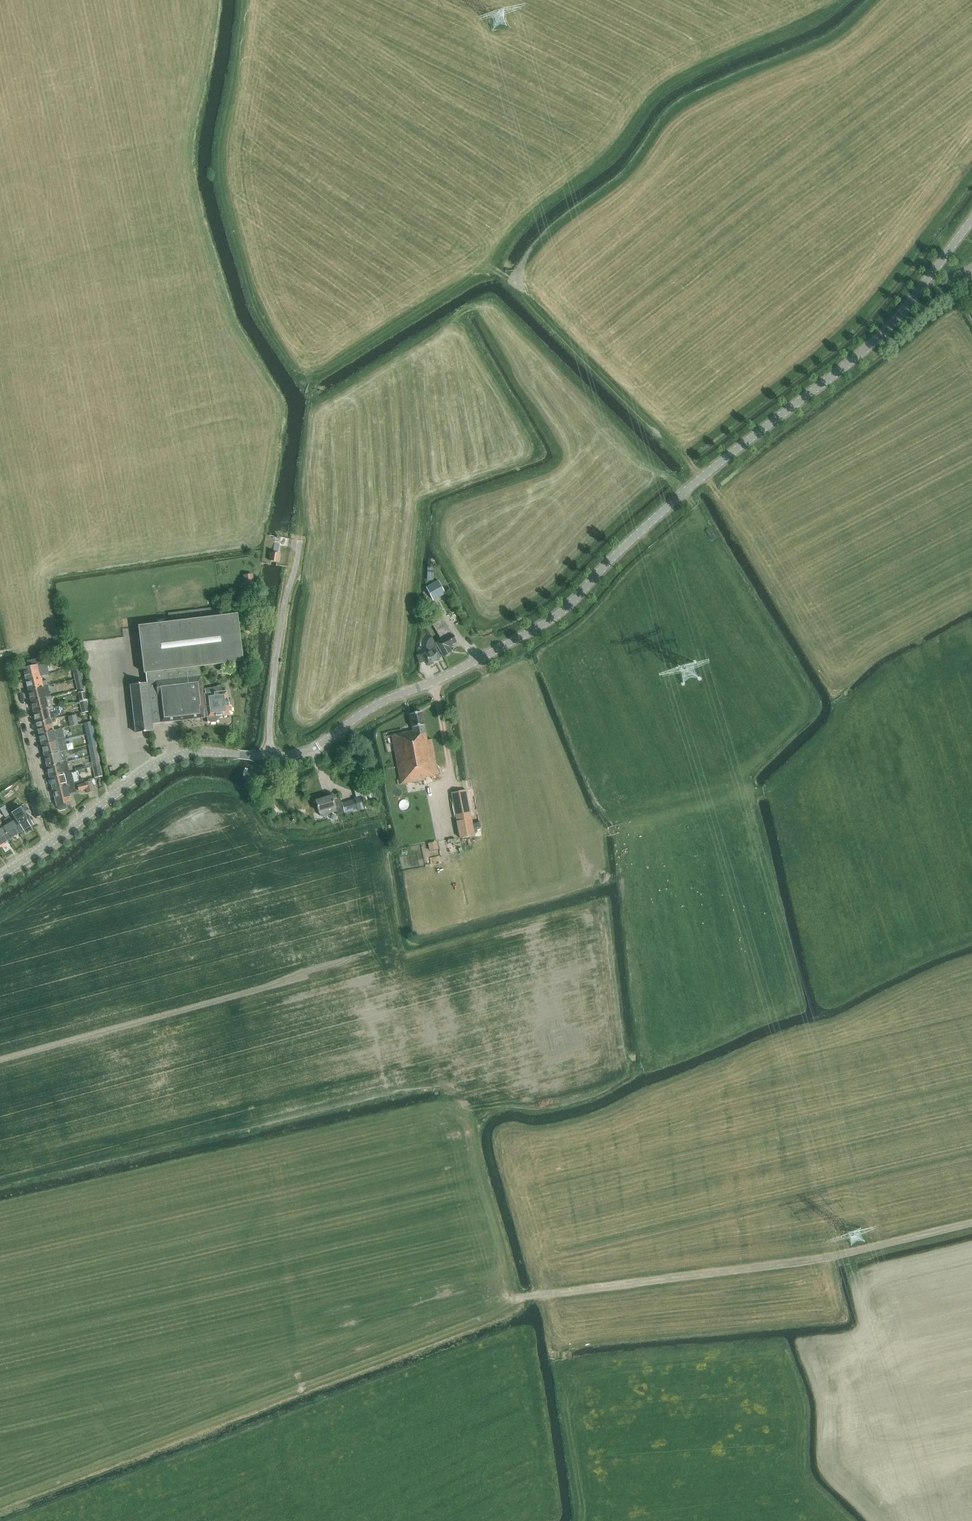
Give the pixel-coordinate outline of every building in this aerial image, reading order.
[(277,561),(278,562),(279,554),(273,553),(271,552),(270,560),(272,561),(277,561)] [(254,587),(253,575),(246,576),(247,588),(254,587)] [(433,601),(439,598),(445,595),(438,581),(426,587),(433,601)] [(203,709),(204,709),(199,667),(243,662),(238,614),(221,616),(219,607),(168,613),(169,622),(138,626),(144,673),(146,673),(147,683),(130,685),(136,733),(153,731),(152,723),(161,722),(161,723),(204,718),(203,709)] [(437,646),(443,656),(451,652),(451,651),(453,650),(451,645),(456,642),(442,619),(432,624),(441,640),(435,643),(437,646)] [(422,655),(426,662),(428,665),(441,657),(435,647),(437,646),(435,643),(432,637),(430,638),(427,641),(426,644),(426,646),(426,648),(427,650),(428,652),(422,655)] [(78,651),(77,644),(66,646),(67,653),(78,651)] [(418,659),(419,664),(426,662),(422,655),(422,654),(420,654),(416,656),(418,659)] [(26,680),(41,676),(38,666),(44,665),(42,657),(27,661),(29,667),(23,668),(26,680)] [(79,667),(71,669),(74,680),(81,678),(79,667)] [(28,690),(48,686),(46,680),(42,682),(41,676),(26,680),(28,690)] [(81,678),(74,680),(76,691),(84,689),(81,678)] [(31,701),(51,697),(48,686),(28,690),(31,701)] [(203,709),(204,718),(208,717),(208,721),(210,723),(216,722),(218,720),(217,716),(229,715),(229,714),(232,712),(231,708),(228,706),(227,692),(223,692),(222,687),(204,689),(207,709),(204,709),(203,709)] [(84,693),(77,694),(79,702),(86,701),(84,693)] [(34,712),(53,708),(51,697),(31,701),(34,712)] [(89,713),(87,702),(79,703),(81,715),(89,713)] [(51,720),(57,718),(57,716),(58,715),(56,707),(53,708),(34,712),(36,723),(51,720)] [(427,740),(421,712),(410,714),(413,731),(391,735),(401,784),(425,779),(425,777),(438,775),(431,739),(427,740)] [(70,727),(78,725),(76,715),(68,717),(70,727)] [(54,730),(51,720),(36,723),(39,734),(54,730)] [(85,724),(87,734),(94,733),(92,722),(85,724)] [(42,745),(57,741),(60,741),(59,735),(55,736),(54,730),(39,734),(42,745)] [(112,742),(112,732),(103,732),(103,740),(108,740),(108,742),(112,742)] [(94,733),(87,734),(89,745),(95,744),(96,744),(94,733)] [(76,749),(86,747),(84,737),(74,739),(76,749)] [(44,756),(64,751),(63,745),(58,746),(57,741),(42,745),(44,756)] [(89,745),(87,746),(89,756),(97,754),(95,744),(89,745)] [(47,767),(67,762),(64,751),(44,756),(47,767)] [(98,755),(89,756),(92,767),(100,765),(98,755)] [(68,773),(69,773),(67,762),(47,767),(49,778),(65,774),(68,773)] [(100,766),(92,767),(94,778),(102,777),(100,766)] [(52,788),(67,785),(74,783),(71,772),(69,773),(68,773),(65,774),(49,778),(52,788)] [(94,791),(91,781),(85,783),(77,785),(79,791),(87,789),(87,793),(94,791)] [(67,785),(52,788),(57,807),(58,810),(60,811),(66,809),(66,807),(65,803),(71,801),(67,785)] [(457,821),(471,818),(465,790),(451,793),(457,821)] [(337,812),(341,811),(339,803),(342,803),(339,793),(315,801),(319,814),(320,815),(322,817),(326,816),(327,814),(336,811),(337,812)] [(38,795),(31,796),(35,810),(42,808),(38,795)] [(345,815),(358,811),(358,808),(361,807),(359,798),(340,803),(343,813),(345,813),(345,815)] [(33,825),(22,807),(11,815),(14,821),(21,832),(33,825)] [(21,832),(14,821),(13,822),(9,817),(4,820),(7,825),(4,827),(3,828),(10,839),(21,832)] [(10,839),(3,828),(4,827),(0,822),(0,846),(10,839)]
